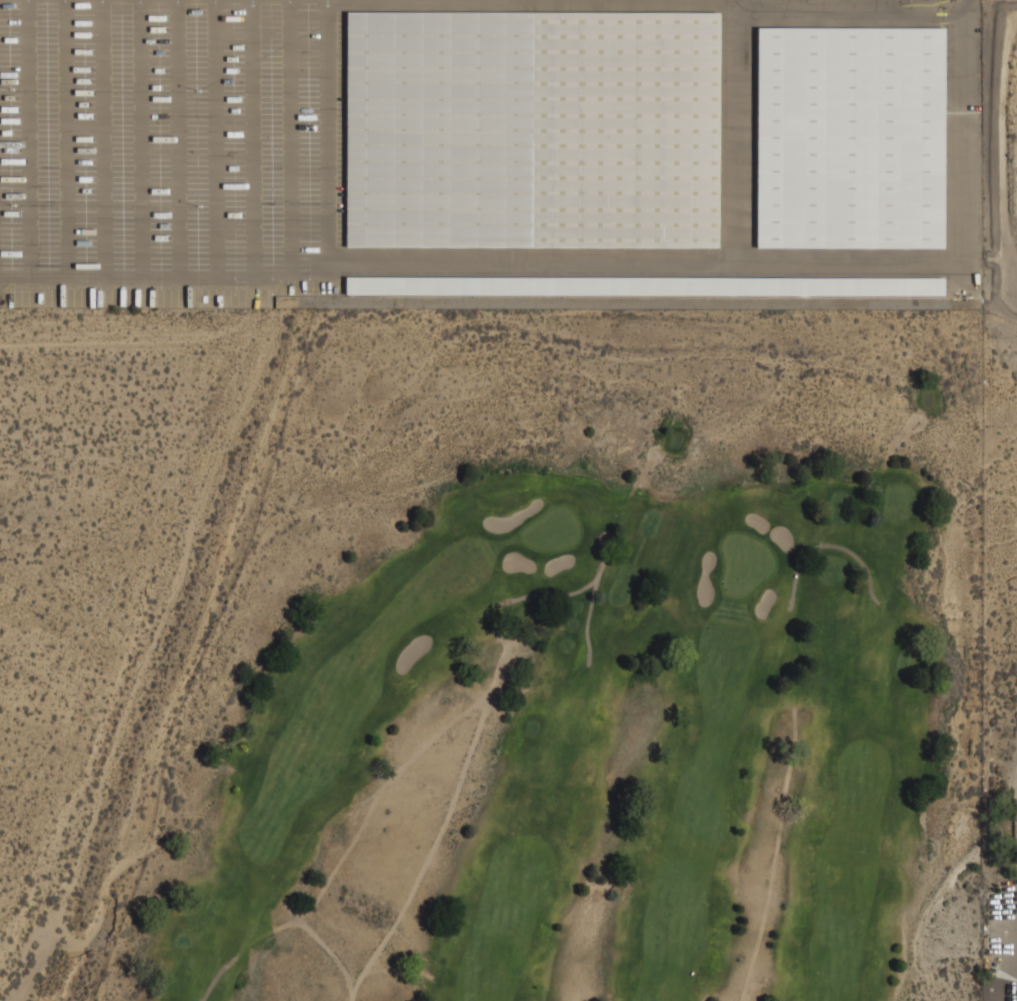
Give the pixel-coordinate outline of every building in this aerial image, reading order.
[(347,13),(347,248),(718,248),(719,14),(347,13)] [(757,27),(945,27),(945,247),(757,247),(757,27)] [(945,276),(945,293),(345,293),(345,276),(945,276)]
